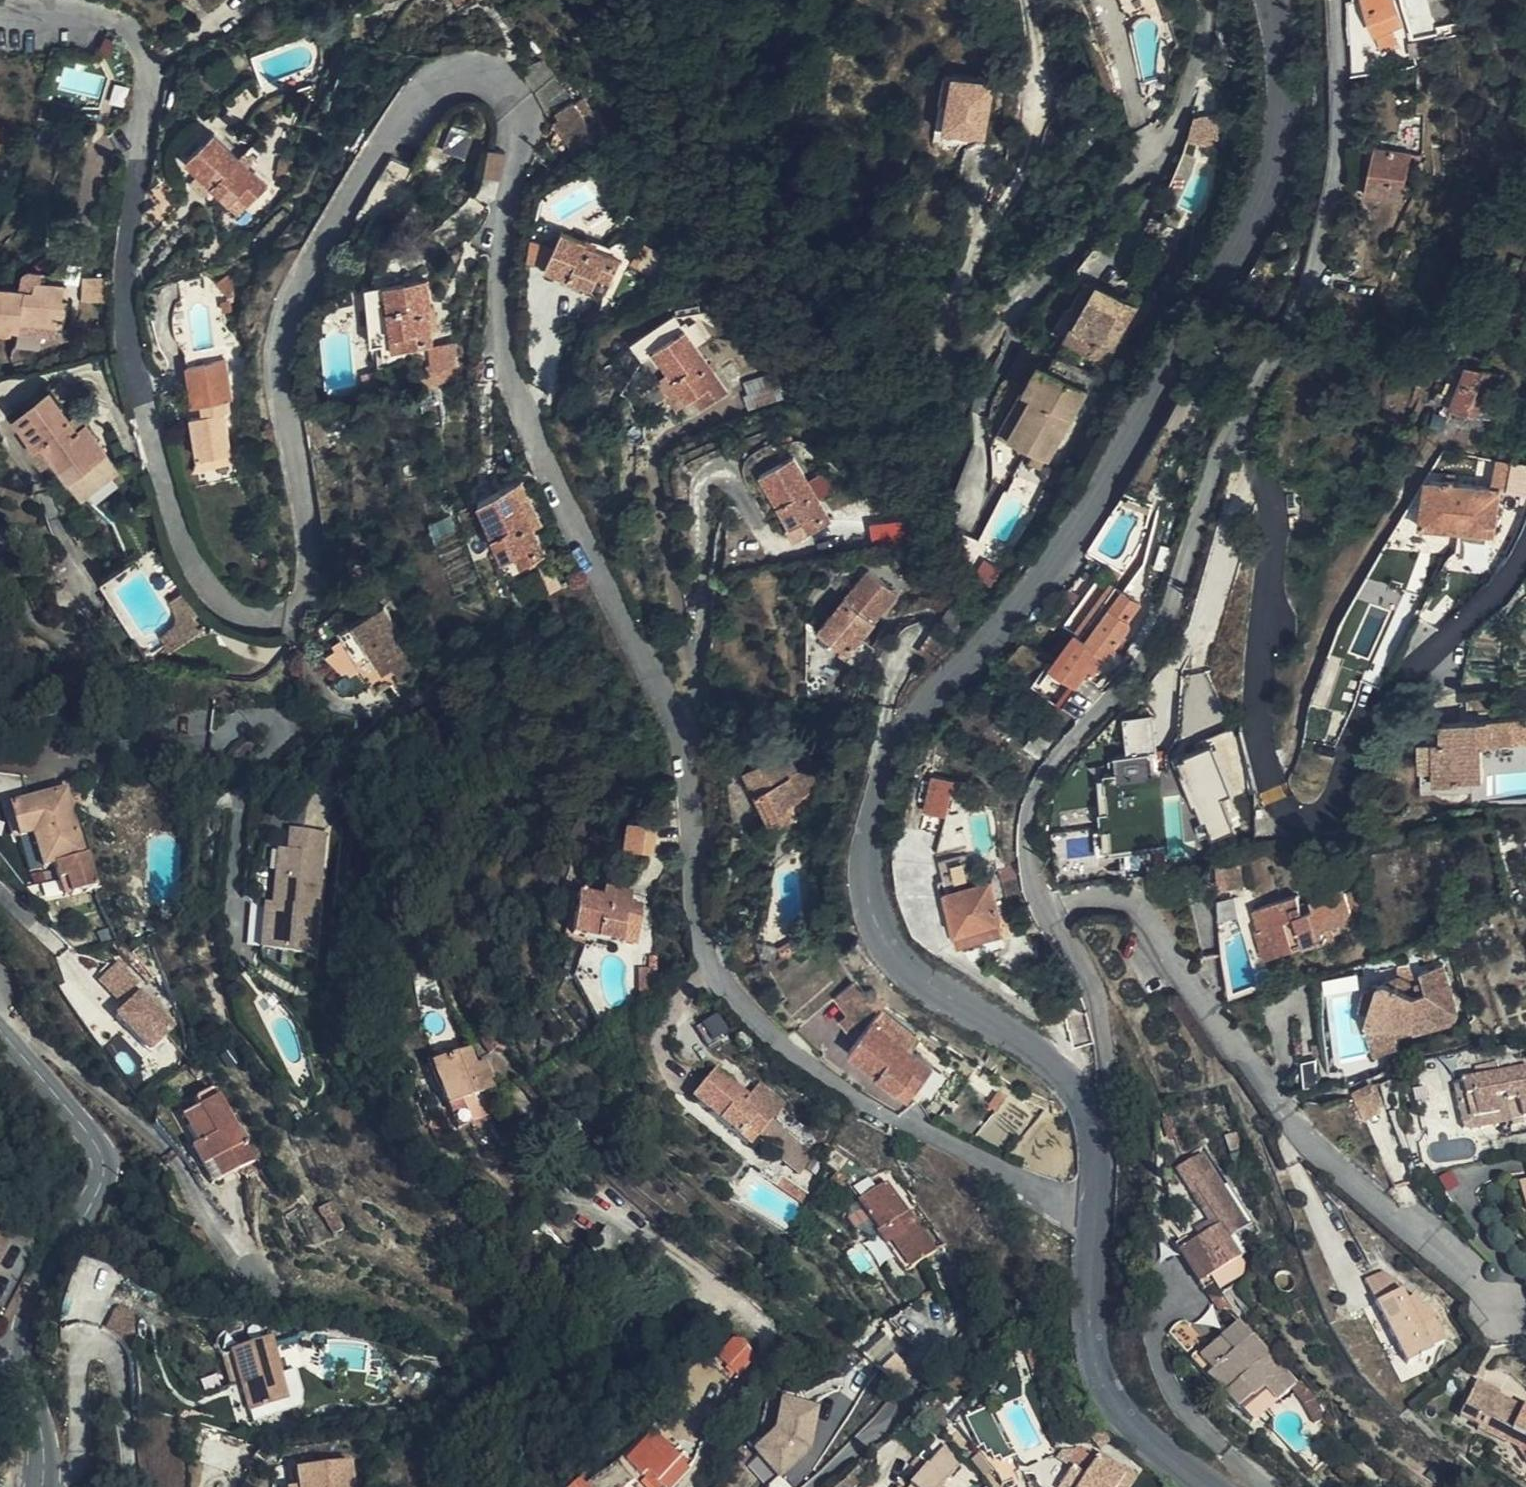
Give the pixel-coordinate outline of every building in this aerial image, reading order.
[(206,13),(222,0),(195,0),(206,13)] [(1128,15),(1152,5),(1150,0),(1122,0),(1128,15)] [(1165,11),(1179,6),(1177,0),(1161,0),(1165,11)] [(1382,46),(1399,41),(1394,24),(1403,21),(1395,0),(1367,0),(1382,46)] [(1179,6),(1165,11),(1168,20),(1181,15),(1179,6)] [(1412,42),(1414,56),(1436,53),(1434,39),(1412,42)] [(988,135),(997,75),(954,69),(945,128),(988,135)] [(554,72),(535,89),(544,108),(570,92),(554,72)] [(120,80),(115,98),(127,102),(133,83),(120,80)] [(553,119),(575,152),(599,139),(574,98),(554,109),(558,116),(553,119)] [(455,121),(445,147),(466,155),(476,129),(455,121)] [(10,135),(0,125),(0,145),(10,135)] [(1200,125),(1197,135),(1214,140),(1218,125),(1200,125)] [(231,203),(239,195),(259,176),(215,131),(186,159),(231,203)] [(1402,200),(1413,152),(1377,142),(1367,191),(1402,200)] [(492,147),(487,173),(502,175),(506,149),(492,147)] [(259,176),(239,195),(248,204),(268,185),(259,176)] [(546,264),(592,286),(597,276),(611,280),(622,257),(597,246),(585,241),(586,237),(563,228),(546,264)] [(534,233),(528,258),(547,263),(553,238),(534,233)] [(588,233),(586,237),(585,241),(597,246),(600,238),(588,233)] [(1179,253),(1170,249),(1161,267),(1171,270),(1179,253)] [(85,296),(110,297),(111,274),(86,274),(85,296)] [(395,346),(437,341),(435,325),(432,301),(428,275),(386,280),(386,282),(394,341),(395,346)] [(20,325),(22,316),(56,323),(64,324),(68,297),(64,297),(66,282),(36,276),(34,286),(0,280),(0,321),(20,325)] [(597,276),(592,286),(606,292),(611,280),(597,276)] [(1138,302),(1098,279),(1066,336),(1111,361),(1120,348),(1113,345),(1138,302)] [(373,343),(394,341),(386,282),(366,285),(373,343)] [(432,301),(435,325),(441,325),(437,300),(432,301)] [(642,356),(653,348),(686,325),(675,309),(642,333),(641,329),(630,337),(642,356)] [(22,316),(20,325),(54,331),(56,323),(22,316)] [(20,325),(0,321),(0,331),(18,335),(20,325)] [(686,325),(653,348),(686,399),(693,396),(699,392),(707,404),(728,390),(714,369),(702,350),(686,325)] [(443,380),(465,378),(461,339),(437,341),(443,380)] [(190,415),(199,457),(231,451),(232,451),(222,399),(233,398),(226,359),(186,365),(192,404),(198,404),(199,414),(190,415)] [(1039,360),(1022,389),(1031,394),(1007,434),(1033,449),(1046,457),(1049,458),(1088,389),(1039,360)] [(1467,364),(1452,404),(1471,410),(1490,415),(1504,373),(1467,364)] [(743,381),(747,393),(773,385),(768,372),(743,381)] [(60,379),(52,385),(60,397),(71,389),(60,379)] [(744,395),(749,412),(769,404),(784,399),(780,383),(773,385),(747,393),(744,395)] [(60,397),(52,385),(16,410),(38,442),(44,438),(69,477),(109,450),(86,419),(77,425),(60,397)] [(1031,394),(1022,389),(998,429),(1007,434),(1031,394)] [(1471,410),(1452,404),(1450,414),(1470,418),(1471,410)] [(1041,467),(1046,457),(1033,449),(1028,458),(1041,467)] [(231,451),(199,457),(194,470),(233,464),(231,451)] [(820,498),(809,477),(795,452),(761,473),(790,527),(802,521),(809,532),(831,519),(820,498)] [(1515,460),(1497,456),(1491,488),(1501,490),(1511,491),(1515,460)] [(1493,535),(1501,490),(1491,488),(1429,477),(1422,524),(1493,535)] [(546,549),(514,480),(479,496),(505,553),(517,547),(523,561),(546,549)] [(909,539),(905,518),(874,521),(878,544),(909,539)] [(991,582),(1007,555),(962,529),(965,562),(991,582)] [(1141,565),(1132,578),(1150,590),(1148,569),(1141,565)] [(897,592),(868,568),(819,624),(850,649),(897,592)] [(1124,589),(1102,574),(1064,626),(1077,634),(1054,667),(1064,674),(1078,684),(1089,669),(1092,672),(1105,653),(1110,656),(1132,624),(1130,618),(1141,602),(1124,589)] [(1132,578),(1124,589),(1141,602),(1150,590),(1132,578)] [(385,600),(355,619),(379,660),(389,654),(403,676),(422,665),(385,600)] [(379,660),(355,619),(339,628),(347,641),(358,661),(376,692),(399,678),(403,676),(389,654),(379,660)] [(358,661),(347,641),(334,648),(345,668),(358,661)] [(403,676),(399,678),(414,706),(438,692),(422,665),(403,676)] [(1064,674),(1054,667),(1040,686),(1051,694),(1064,674)] [(1158,746),(1155,711),(1127,714),(1130,749),(1158,746)] [(1462,777),(1477,776),(1475,742),(1484,742),(1511,740),(1510,717),(1443,720),(1443,738),(1437,738),(1439,781),(1462,780),(1462,777)] [(1054,737),(1040,725),(1026,744),(1041,755),(1054,737)] [(1254,788),(1234,727),(1203,737),(1205,744),(1181,752),(1197,801),(1203,799),(1209,818),(1200,821),(1204,833),(1216,829),(1217,833),(1239,826),(1229,796),(1254,788)] [(1475,742),(1477,776),(1485,776),(1484,742),(1475,742)] [(745,764),(771,825),(784,819),(805,810),(798,796),(788,772),(792,770),(781,748),(745,764)] [(1149,750),(1118,752),(1121,779),(1151,776),(1149,750)] [(807,763),(792,770),(788,772),(798,796),(817,787),(807,763)] [(926,809),(948,813),(956,777),(935,772),(926,809)] [(61,792),(63,791),(66,802),(82,797),(77,779),(58,784),(61,792)] [(66,802),(63,791),(61,792),(7,807),(17,839),(29,836),(40,869),(53,865),(57,882),(64,880),(69,896),(95,888),(85,855),(81,856),(70,817),(67,807),(66,802)] [(74,805),(67,807),(70,817),(77,815),(74,805)] [(1133,805),(1133,822),(1108,823),(1108,843),(1156,843),(1156,805),(1133,805)] [(654,846),(658,818),(629,813),(625,842),(654,846)] [(784,819),(771,825),(775,832),(787,827),(784,819)] [(276,853),(270,906),(281,908),(276,951),(311,955),(315,909),(310,908),(311,894),(317,895),(323,836),(288,832),(286,854),(276,853)] [(1234,851),(1216,854),(1221,888),(1258,882),(1254,846),(1234,851)] [(969,850),(940,858),(960,941),(1004,930),(992,879),(977,883),(969,850)] [(1254,905),(1259,923),(1269,921),(1278,952),(1325,938),(1322,928),(1332,926),(1352,919),(1344,891),(1343,887),(1314,896),(1316,907),(1302,911),(1297,892),(1254,905)] [(1354,888),(1344,891),(1352,919),(1362,916),(1354,888)] [(599,904),(629,907),(630,895),(601,891),(600,899),(599,904)] [(641,908),(629,907),(599,904),(600,899),(575,897),(570,936),(636,945),(641,908)] [(270,906),(263,906),(259,949),(276,951),(281,908),(270,906)] [(1497,912),(1501,921),(1512,917),(1509,907),(1497,912)] [(1269,921),(1259,923),(1256,923),(1266,956),(1278,952),(1269,921)] [(1322,928),(1325,938),(1334,935),(1332,926),(1322,928)] [(110,928),(99,932),(103,944),(115,939),(110,928)] [(783,952),(805,943),(801,930),(782,936),(784,942),(780,943),(783,952)] [(102,981),(124,1001),(138,987),(143,982),(121,961),(102,981)] [(1386,979),(1364,986),(1358,1009),(1370,1012),(1365,1023),(1373,1047),(1397,1041),(1397,1034),(1452,1024),(1459,1015),(1444,963),(1423,970),(1429,991),(1414,994),(1386,979)] [(637,1006),(659,991),(658,970),(638,970),(637,1006)] [(812,974),(779,1005),(817,1039),(841,1014),(848,1006),(832,992),(812,974)] [(874,1018),(881,1008),(847,977),(832,992),(848,1006),(841,1014),(856,1039),(874,1018)] [(143,992),(138,987),(124,1001),(129,1006),(143,992)] [(143,992),(129,1006),(119,1017),(132,1029),(153,1050),(177,1025),(143,992)] [(881,1008),(874,1018),(909,1046),(917,1036),(881,1008)] [(1073,1045),(1093,1040),(1086,1016),(1068,1019),(1073,1045)] [(909,1046),(874,1018),(856,1039),(848,1049),(909,1097),(934,1065),(909,1046)] [(487,1055),(482,1035),(476,1038),(487,1055)] [(491,1042),(482,1035),(487,1055),(502,1047),(491,1042)] [(234,1049),(221,1058),(230,1071),(243,1061),(234,1049)] [(492,1090),(489,1079),(484,1067),(483,1065),(472,1069),(466,1053),(429,1068),(445,1108),(478,1095),(492,1090)] [(489,1079),(493,1077),(490,1065),(484,1067),(489,1079)] [(1449,1110),(1458,1108),(1463,1130),(1464,1133),(1501,1125),(1496,1099),(1507,1097),(1509,1112),(1525,1108),(1525,1066),(1443,1085),(1449,1110)] [(745,1130),(757,1138),(758,1136),(770,1122),(785,1103),(759,1082),(747,1097),(714,1068),(689,1099),(736,1139),(745,1130)] [(1375,1080),(1358,1087),(1368,1114),(1386,1107),(1375,1080)] [(200,1096),(205,1105),(224,1093),(219,1084),(200,1096)] [(205,1105),(187,1115),(223,1179),(261,1158),(224,1093),(205,1105)] [(478,1095),(445,1108),(448,1117),(462,1111),(468,1123),(487,1116),(478,1095)] [(1458,1108),(1449,1110),(1421,1117),(1426,1139),(1463,1130),(1458,1108)] [(770,1122),(758,1136),(774,1149),(771,1153),(798,1176),(814,1157),(770,1122)] [(748,1148),(757,1138),(745,1130),(736,1139),(748,1148)] [(1178,1252),(1199,1284),(1242,1256),(1230,1238),(1249,1225),(1202,1155),(1177,1171),(1190,1190),(1195,1187),(1220,1224),(1202,1236),(1178,1252)] [(883,1229),(911,1268),(936,1251),(886,1182),(874,1190),(864,1197),(858,1201),(879,1233),(883,1229)] [(864,1197),(874,1190),(870,1182),(859,1189),(864,1197)] [(1198,1231),(1202,1236),(1220,1224),(1195,1187),(1190,1190),(1211,1222),(1198,1231)] [(617,1270),(644,1253),(645,1249),(602,1229),(589,1255),(617,1270)] [(905,1273),(911,1268),(883,1229),(879,1233),(877,1234),(905,1273)] [(9,1241),(0,1237),(0,1259),(9,1241)] [(1364,1282),(1376,1304),(1402,1292),(1395,1279),(1383,1271),(1364,1282)] [(1230,1305),(1215,1283),(1204,1291),(1218,1313),(1230,1305)] [(1402,1292),(1376,1304),(1407,1366),(1446,1346),(1430,1313),(1425,1304),(1422,1306),(1419,1299),(1412,1298),(1407,1302),(1402,1292)] [(1425,1304),(1430,1313),(1433,1312),(1428,1303),(1425,1304)] [(138,1316),(118,1307),(111,1311),(102,1332),(117,1340),(129,1353),(138,1316)] [(908,1307),(889,1323),(912,1343),(916,1337),(912,1334),(919,1326),(908,1307)] [(1262,1389),(1276,1402),(1289,1389),(1294,1385),(1238,1325),(1198,1360),(1210,1374),(1206,1377),(1237,1412),(1238,1410),(1262,1389)] [(289,1399),(267,1339),(228,1353),(248,1413),(289,1399)] [(750,1363),(753,1360),(740,1349),(735,1355),(747,1367),(750,1363)] [(737,1378),(747,1367),(735,1355),(724,1368),(737,1378)] [(897,1360),(885,1371),(904,1388),(914,1376),(897,1360)] [(1294,1385),(1289,1389),(1302,1403),(1313,1425),(1327,1417),(1316,1396),(1302,1379),(1294,1385)] [(1525,1464),(1525,1407),(1523,1406),(1522,1408),(1499,1397),(1500,1393),(1477,1382),(1459,1418),(1477,1426),(1476,1431),(1518,1451),(1525,1464)] [(1253,1424),(1276,1402),(1262,1389),(1238,1410),(1253,1424)] [(813,1450),(820,1408),(783,1402),(778,1433),(756,1453),(782,1480),(813,1450)] [(990,1463),(1010,1453),(988,1410),(968,1420),(990,1463)] [(670,1486),(672,1486),(682,1477),(691,1461),(673,1443),(649,1468),(670,1486)] [(948,1443),(922,1474),(938,1486),(944,1486),(965,1461),(948,1443)] [(1056,1458),(1071,1469),(1084,1477),(1099,1454),(1089,1448),(1061,1451),(1056,1458)] [(1099,1486),(1118,1486),(1120,1484),(1125,1486),(1131,1486),(1138,1475),(1129,1469),(1126,1473),(1099,1454),(1084,1477),(1099,1486)] [(691,1461),(682,1477),(694,1463),(691,1461)] [(348,1465),(293,1473),(296,1486),(351,1486),(348,1465)] [(1071,1469),(1060,1486),(1099,1486),(1084,1477),(1071,1469)] [(922,1474),(912,1486),(938,1486),(922,1474)]
